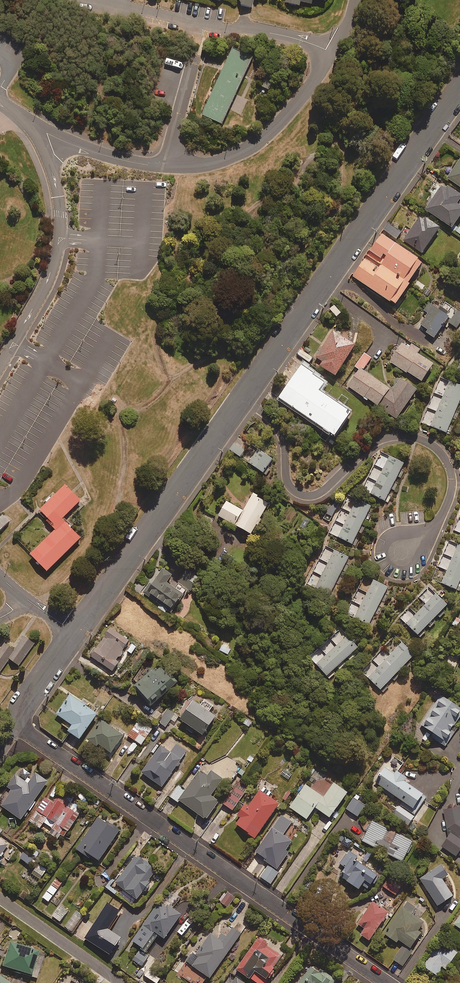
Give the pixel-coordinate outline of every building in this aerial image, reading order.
[(199,115),(223,126),(255,58),(230,47),(221,67),(199,115)] [(264,72),(259,85),(270,90),(276,77),(264,72)] [(448,179),(459,189),(459,163),(448,179)] [(444,186),(426,210),(453,230),(459,221),(459,209),(457,207),(459,203),(459,198),(444,186)] [(440,231),(421,217),(403,241),(422,255),(440,231)] [(402,233),(389,224),(384,231),(397,240),(402,233)] [(424,267),(383,236),(353,278),(396,309),(411,288),(409,287),(424,267)] [(452,307),(445,302),(441,308),(448,313),(452,307)] [(450,320),(430,305),(424,312),(429,316),(419,329),(434,340),(450,320)] [(457,314),(450,324),(458,329),(459,326),(459,316),(457,314)] [(340,336),(334,332),(316,360),(323,365),(320,368),(336,379),(356,349),(339,338),(340,336)] [(421,350),(413,345),(409,350),(402,346),(391,363),(423,384),(434,367),(417,356),(421,350)] [(314,359),(301,350),(297,355),(310,364),(314,359)] [(372,357),(365,353),(356,366),(363,371),(372,357)] [(301,369),(278,400),(336,442),(353,419),(320,395),(326,387),(301,369)] [(393,393),(361,370),(355,379),(352,377),(346,386),(397,421),(417,392),(401,381),(393,393)] [(437,412),(431,428),(447,434),(459,404),(459,387),(450,383),(444,398),(433,393),(427,408),(437,412)] [(249,446),(238,439),(230,451),(241,458),(249,446)] [(273,461),(258,451),(249,465),(263,475),(273,461)] [(404,466),(390,459),(371,495),(385,503),(404,466)] [(31,552),(49,570),(85,535),(68,517),(84,500),(68,484),(42,509),(58,525),(31,552)] [(259,498),(254,495),(243,513),(228,503),(219,518),(251,538),(269,508),(257,501),(259,498)] [(373,510),(358,502),(339,539),(354,546),(373,510)] [(0,517),(0,530),(9,521),(3,515),(0,517)] [(458,547),(442,585),(457,591),(459,584),(459,548),(458,547)] [(349,560),(334,552),(315,588),(330,596),(349,560)] [(178,582),(175,585),(167,579),(171,573),(162,566),(143,591),(155,601),(154,602),(166,611),(185,587),(178,582)] [(388,590),(374,583),(355,619),(369,626),(388,590)] [(448,607),(436,596),(406,626),(418,638),(448,607)] [(136,644),(110,625),(90,654),(120,675),(128,663),(119,656),(124,648),(131,652),(136,644)] [(0,649),(0,671),(9,659),(19,666),(35,643),(23,635),(14,648),(5,642),(0,649)] [(359,650),(348,638),(316,666),(327,678),(359,650)] [(415,657),(402,645),(369,679),(381,692),(415,657)] [(176,680),(158,661),(133,685),(151,704),(176,680)] [(442,692),(421,723),(433,731),(430,735),(445,745),(459,723),(459,722),(457,720),(459,715),(459,705),(442,692)] [(96,711),(69,693),(56,712),(71,722),(67,728),(79,736),(96,711)] [(192,731),(195,727),(203,733),(216,715),(209,710),(213,705),(204,698),(200,704),(192,698),(179,716),(189,723),(185,727),(192,731)] [(178,716),(167,708),(158,721),(165,726),(171,718),(175,721),(178,716)] [(124,734),(100,717),(87,737),(95,743),(97,741),(111,751),(124,734)] [(151,728),(138,719),(127,734),(141,743),(151,728)] [(187,749),(176,742),(170,751),(160,744),(141,771),(162,785),(187,749)] [(404,761),(392,752),(373,779),(388,790),(385,793),(392,798),(387,806),(409,822),(428,795),(403,778),(406,775),(398,769),(404,761)] [(223,778),(211,769),(207,775),(199,769),(185,789),(178,784),(170,795),(177,800),(178,798),(206,818),(219,800),(210,794),(216,785),(218,786),(223,778)] [(47,779),(34,770),(25,784),(14,776),(7,785),(11,788),(0,803),(20,817),(47,779)] [(332,782),(320,774),(311,787),(305,782),(289,805),(306,817),(315,805),(329,815),(347,790),(333,780),(332,782)] [(248,788),(240,781),(224,803),(232,809),(248,788)] [(279,802),(259,788),(250,801),(247,799),(237,813),(240,816),(236,822),(255,836),(279,802)] [(81,808),(58,793),(53,801),(45,796),(29,819),(39,826),(43,820),(52,827),(49,832),(57,837),(60,832),(63,834),(81,808)] [(365,804),(354,796),(346,807),(357,815),(365,804)] [(459,856),(459,806),(450,807),(451,810),(447,811),(452,835),(444,847),(459,857),(459,856)] [(119,828),(98,814),(76,847),(97,861),(119,828)] [(291,821),(281,814),(255,851),(277,866),(288,850),(285,848),(291,839),(283,833),(291,821)] [(412,840),(371,818),(361,837),(402,859),(412,840)] [(377,871),(347,851),(339,863),(344,866),(339,873),(358,887),(361,883),(367,887),(377,871)] [(137,852),(114,880),(135,897),(158,869),(137,852)] [(447,873),(440,862),(419,876),(437,904),(453,893),(442,877),(447,873)] [(278,871),(268,864),(260,876),(270,883),(278,871)] [(61,882),(55,877),(42,896),(48,900),(61,882)] [(401,886),(390,879),(385,887),(396,894),(401,886)] [(234,896),(226,890),(219,900),(227,906),(234,896)] [(123,903),(115,898),(111,905),(106,902),(84,936),(108,951),(119,934),(108,927),(123,903)] [(388,910),(372,900),(357,922),(357,931),(369,939),(388,910)] [(181,913),(165,901),(158,901),(131,938),(146,949),(158,932),(164,937),(181,913)] [(411,911),(414,906),(406,901),(384,932),(396,941),(398,937),(410,946),(421,931),(418,929),(423,921),(419,919),(420,917),(411,911)] [(68,910),(60,904),(52,914),(60,920),(68,910)] [(232,925),(225,935),(221,932),(217,937),(210,932),(200,945),(198,944),(185,961),(188,962),(179,974),(192,982),(202,982),(207,975),(209,976),(242,932),(232,925)] [(259,934),(236,967),(258,982),(264,982),(275,967),(278,969),(285,959),(280,956),(283,951),(259,934)] [(457,950),(441,938),(423,963),(437,974),(444,965),(446,966),(457,950)] [(44,953),(9,941),(1,965),(36,977),(44,953)] [(412,950),(403,944),(393,959),(402,965),(412,950)] [(148,956),(140,949),(132,958),(141,965),(148,956)] [(312,960),(296,982),(333,982),(336,978),(312,960)] [(160,977),(148,969),(144,974),(157,982),(160,977)]
